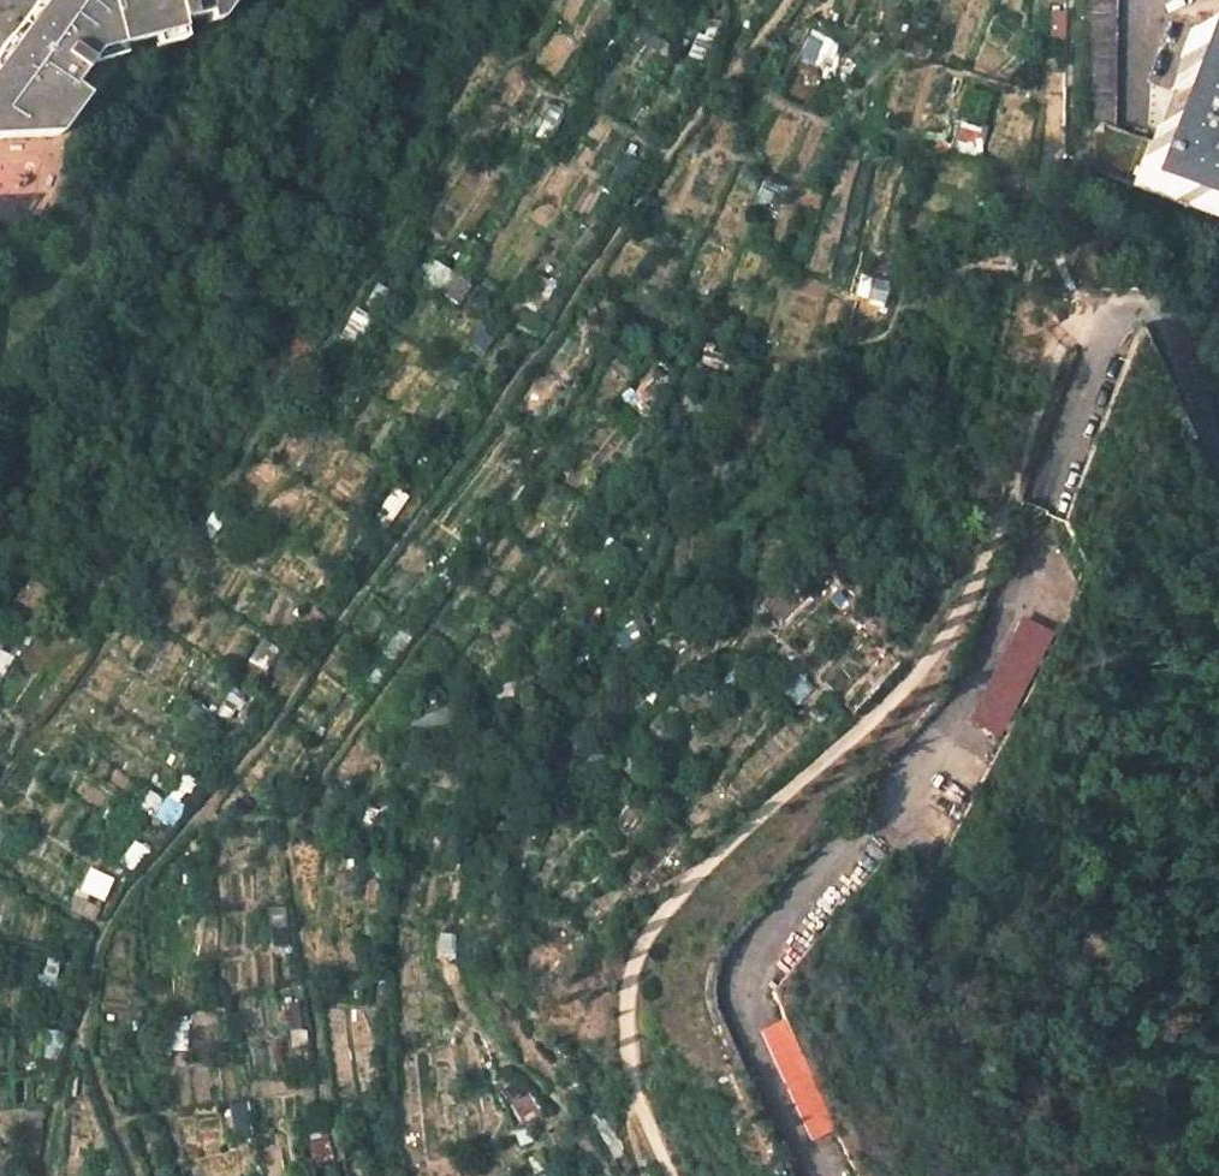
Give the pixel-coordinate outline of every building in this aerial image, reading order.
[(97,52),(221,19),(235,0),(46,0),(0,63),(0,138),(58,136),(84,98),(71,87),(97,52)] [(1080,123),(1095,123),(1116,128),(1117,0),(1081,0),(1080,123)] [(1192,29),(1182,56),(1191,59),(1160,143),(1153,162),(1145,158),(1135,185),(1218,216),(1218,39),(1192,29)] [(1116,128),(1095,123),(1094,169),(1135,185),(1145,158),(1153,162),(1160,143),(1116,128)] [(1003,735),(1055,633),(1027,618),(974,721),(1003,735)]
